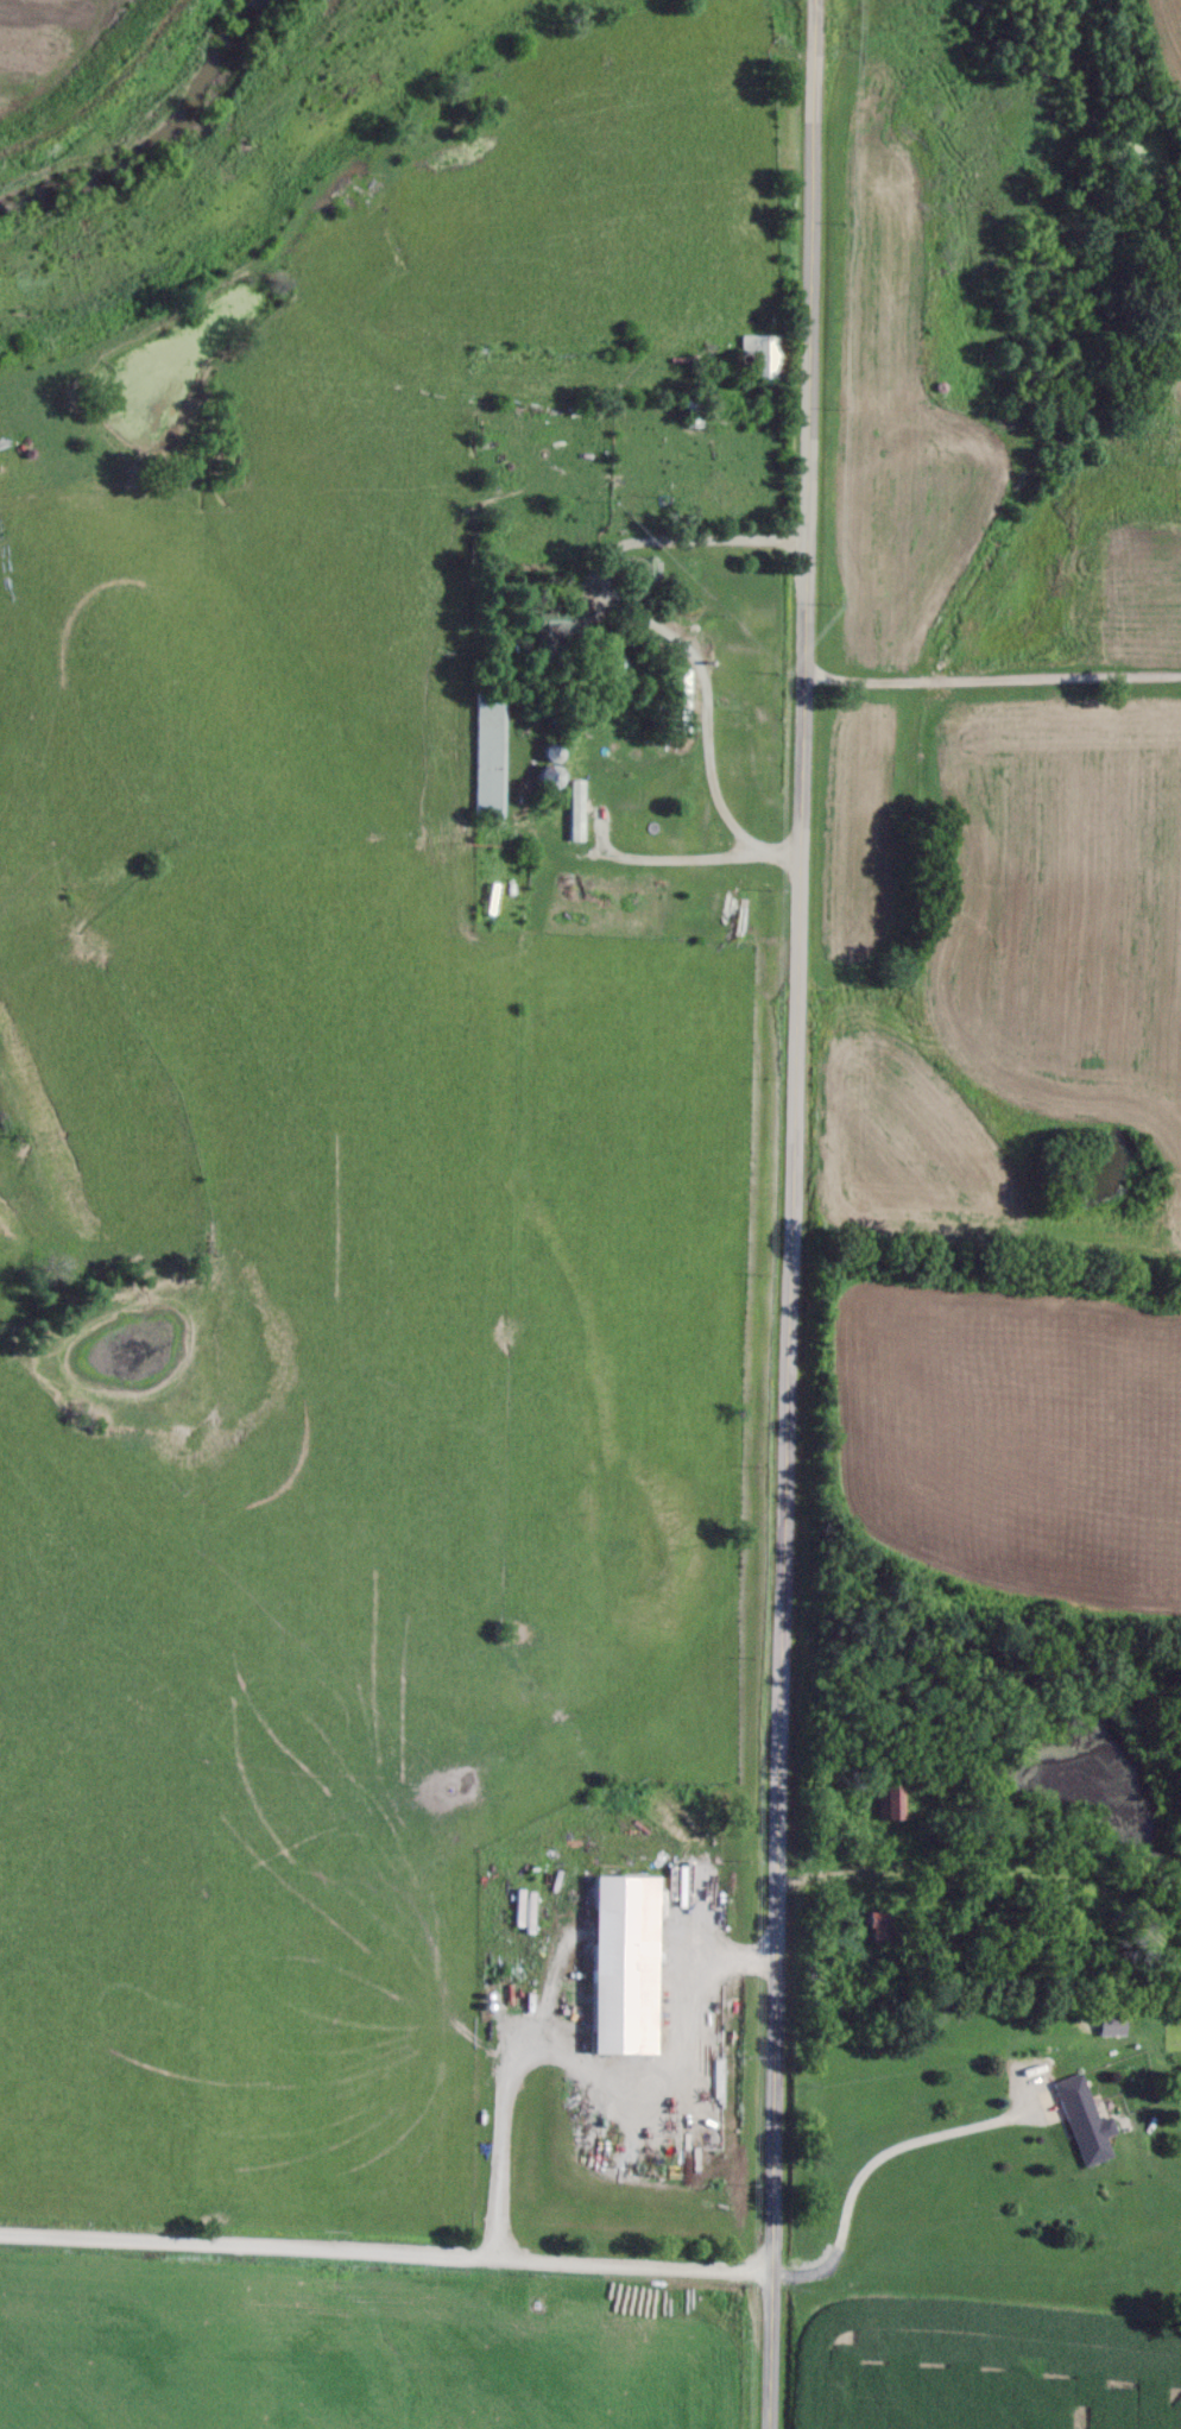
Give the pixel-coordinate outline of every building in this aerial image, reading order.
[(782,380),(782,335),(740,335),(740,380),(782,380)] [(534,611),(535,663),(570,662),(569,633),(585,633),(584,610),(534,611)] [(625,675),(623,654),(609,656),(611,677),(625,675)] [(691,668),(673,668),(673,732),(691,732),(691,668)] [(500,816),(500,689),(473,689),(473,816),(500,816)] [(861,1942),(882,1942),(882,1912),(861,1912),(861,1942)] [(1097,2036),(1122,2036),(1122,2012),(1097,2012),(1097,2036)] [(1079,2168),(1110,2158),(1104,2137),(1115,2134),(1109,2116),(1095,2121),(1080,2073),(1052,2082),(1079,2168)]
